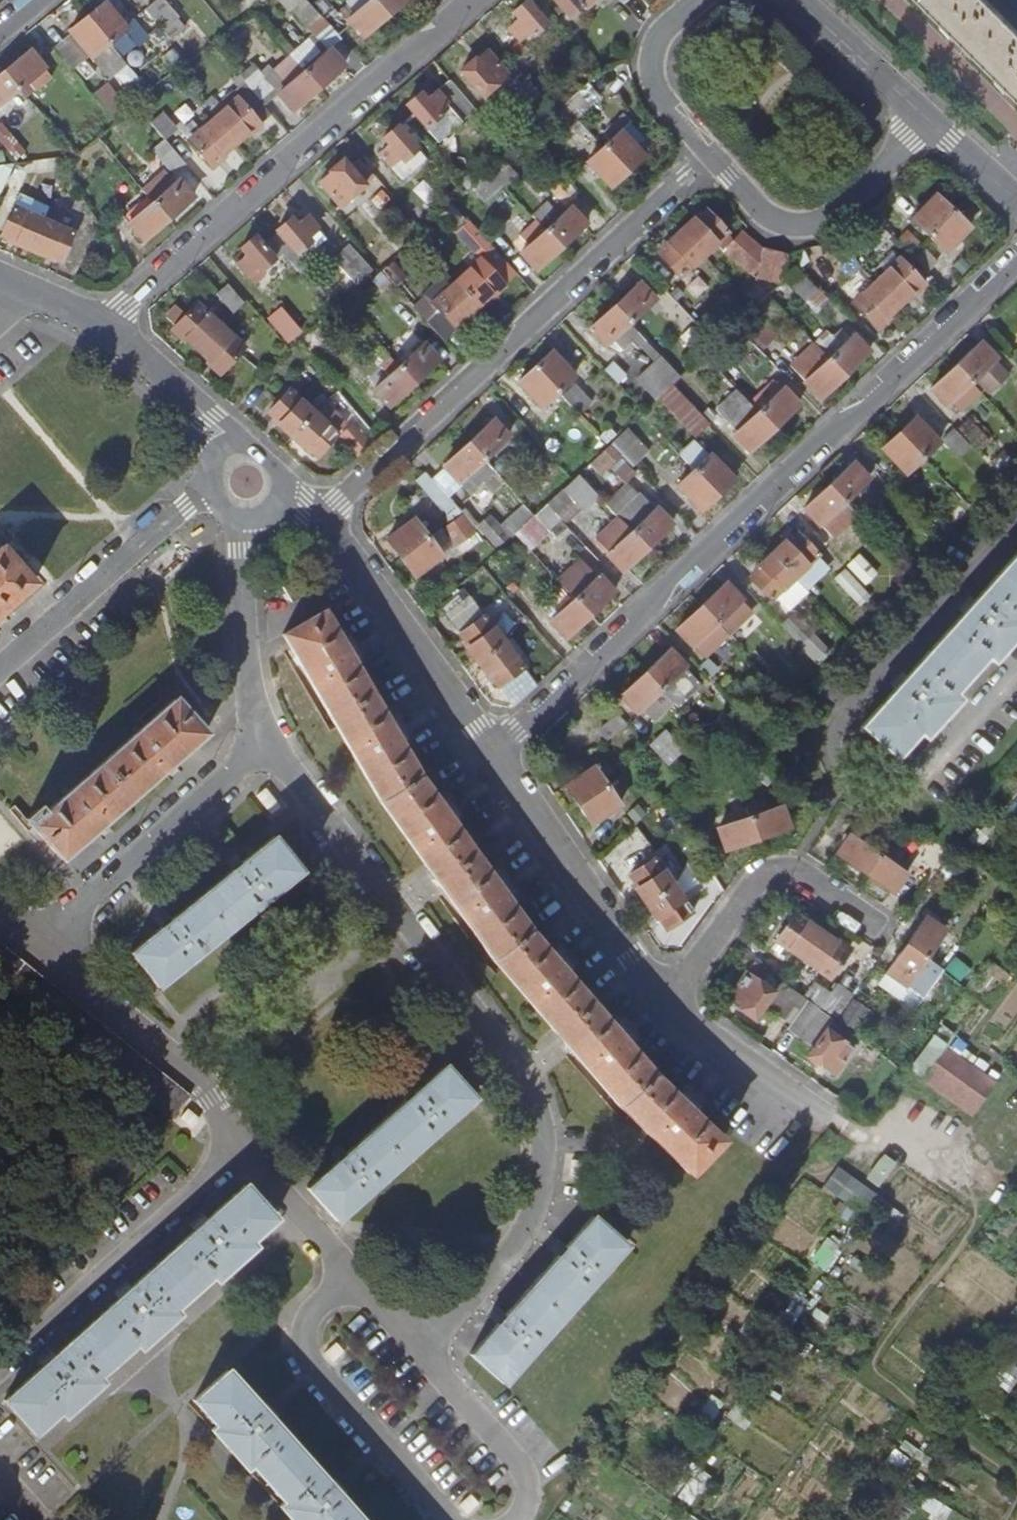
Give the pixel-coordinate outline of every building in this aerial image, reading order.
[(232,0),(224,0),(212,10),(229,29),(246,15),(232,0)] [(251,11),(263,0),(242,0),(251,11)] [(376,0),(353,0),(336,15),(323,0),(321,0),(313,7),(330,27),(335,33),(336,33),(349,22),(363,39),(390,15),(376,0)] [(390,15),(407,0),(376,0),(390,15)] [(570,17),(584,5),(588,9),(597,1),(596,0),(555,0),(570,17)] [(1016,98),(1016,31),(986,0),(919,0),(1016,98)] [(162,1),(148,12),(172,39),(185,27),(162,1)] [(527,1),(514,13),(521,20),(512,29),(522,39),(531,31),(535,35),(548,24),(527,1)] [(127,30),(105,4),(88,19),(110,44),(124,33),(127,30)] [(344,68),(318,38),(330,27),(313,7),(310,4),(297,15),(314,35),(291,56),(320,89),(344,68)] [(119,55),(110,44),(88,19),(70,34),(91,59),(108,79),(126,63),(119,55)] [(133,43),(124,33),(110,44),(119,55),(133,43)] [(91,59),(70,34),(53,48),(74,74),(91,59)] [(45,69),(31,52),(4,74),(19,90),(45,69)] [(516,85),(488,53),(478,63),(475,59),(462,71),(485,97),(498,86),(505,94),(516,85)] [(320,89),(291,56),(266,78),(255,65),(242,76),(247,82),(266,103),(268,105),(281,94),(295,110),(320,89)] [(4,74),(0,77),(0,105),(19,90),(4,74)] [(247,82),(242,76),(237,80),(242,86),(247,82)] [(555,108),(539,89),(529,79),(518,89),(544,118),(555,108)] [(599,93),(586,79),(564,100),(561,102),(574,116),(599,93)] [(478,111),(451,80),(439,90),(428,100),(422,93),(408,106),(440,143),(478,111)] [(264,127),(253,115),(266,103),(247,82),(242,87),(237,90),(242,97),(231,106),(215,120),(237,146),(240,148),(264,127)] [(439,90),(434,83),(422,93),(428,100),(439,90)] [(130,113),(110,89),(96,100),(116,124),(130,113)] [(242,97),(237,90),(226,100),(231,106),(242,97)] [(151,95),(148,91),(138,98),(142,103),(151,95)] [(555,108),(559,112),(590,145),(597,140),(574,116),(561,102),(555,108)] [(277,116),(268,105),(266,103),(253,115),(264,127),(277,116)] [(559,112),(555,108),(544,118),(548,122),(559,112)] [(176,130),(162,114),(151,122),(165,139),(176,130)] [(639,152),(622,135),(633,125),(624,116),(607,132),(614,140),(605,149),(628,173),(644,158),(639,152)] [(426,142),(406,118),(384,137),(392,146),(382,154),(395,169),(426,142)] [(237,146),(215,120),(201,131),(196,125),(185,134),(211,165),(224,153),(226,155),(237,146)] [(649,143),(633,125),(622,135),(639,152),(649,143)] [(614,140),(607,132),(606,131),(597,140),(605,149),(614,140)] [(186,163),(165,139),(153,149),(174,174),(186,163)] [(605,149),(597,140),(590,145),(582,153),(591,162),(605,149)] [(628,173),(605,149),(591,162),(589,164),(602,177),(613,188),(628,173)] [(226,155),(224,153),(211,165),(214,168),(227,157),(226,155)] [(511,173),(499,159),(489,169),(502,183),(511,173)] [(377,177),(362,160),(353,167),(368,184),(377,177)] [(365,186),(344,161),(331,172),(332,174),(321,184),(341,207),(365,186)] [(22,192),(36,163),(19,165),(9,186),(22,192)] [(602,177),(589,164),(581,172),(593,185),(602,177)] [(15,165),(0,168),(0,200),(15,165)] [(474,182),(468,188),(482,203),(503,184),(502,183),(489,169),(474,182)] [(194,198),(179,181),(175,185),(164,173),(144,190),(144,191),(155,203),(169,219),(194,198)] [(578,193),(562,175),(548,187),(565,205),(578,193)] [(474,182),(470,177),(463,183),(467,188),(474,182)] [(471,201),(463,192),(451,203),(459,212),(471,201)] [(45,222),(26,214),(32,202),(20,198),(3,235),(15,241),(14,244),(31,252),(45,222)] [(915,223),(931,238),(947,253),(971,228),(955,213),(939,198),(915,223)] [(169,219),(155,203),(129,225),(143,241),(169,219)] [(587,227),(572,209),(560,219),(549,205),(534,218),(540,224),(548,232),(563,249),(587,227)] [(534,218),(524,206),(505,222),(522,241),(540,224),(534,218)] [(729,234),(707,212),(695,222),(694,221),(682,231),(705,255),(717,245),(729,234)] [(55,225),(45,222),(31,252),(48,260),(49,257),(61,262),(78,223),(60,215),(55,225)] [(321,233),(308,218),(299,227),(292,218),(269,237),(283,253),(289,260),(321,233)] [(475,228),(469,222),(456,234),(481,261),(457,283),(480,307),(493,296),(494,298),(518,276),(517,274),(493,249),(491,246),(475,228)] [(548,232),(540,224),(522,241),(517,245),(523,253),(538,271),(563,249),(548,232)] [(705,255),(682,231),(669,243),(670,244),(660,254),(690,287),(716,265),(705,255)] [(789,257),(769,251),(748,233),(737,243),(725,253),(738,266),(755,281),(756,282),(760,279),(781,285),(789,257)] [(737,243),(729,234),(717,245),(725,253),(737,243)] [(283,253),(269,237),(262,245),(255,237),(241,249),(244,253),(248,258),(240,266),(249,276),(258,269),(261,273),(283,253)] [(374,273),(352,249),(336,262),(359,288),(374,273)] [(248,258),(244,253),(235,260),(240,266),(248,258)] [(915,298),(926,288),(901,261),(878,283),(900,307),(913,295),(915,298)] [(387,263),(378,272),(392,286),(401,278),(387,263)] [(823,289),(801,267),(786,282),(807,304),(823,289)] [(264,276),(261,273),(258,269),(249,276),(255,283),(264,276)] [(425,295),(411,307),(445,343),(469,321),(467,319),(480,307),(457,283),(446,271),(423,292),(425,295)] [(247,302),(230,283),(218,294),(235,314),(247,302)] [(900,307),(878,283),(855,304),(879,330),(891,320),(888,318),(900,307)] [(659,312),(651,303),(654,300),(639,284),(615,307),(639,331),(659,312)] [(254,303),(290,344),(304,332),(268,291),(254,303)] [(786,315),(769,297),(760,305),(757,309),(739,326),(764,353),(780,338),(772,329),(786,315)] [(200,352),(223,327),(197,304),(176,327),(187,338),(186,340),(200,352)] [(639,331),(615,307),(591,329),(606,345),(613,338),(627,353),(635,346),(643,351),(656,365),(650,371),(669,391),(674,387),(683,378),(639,331)] [(187,338),(176,327),(172,331),(184,341),(186,340),(187,338)] [(224,371),(245,347),(223,327),(200,352),(210,361),(211,359),(224,371)] [(850,339),(843,331),(833,340),(828,335),(816,346),(829,360),(850,339)] [(870,353),(854,337),(850,339),(829,360),(845,376),(870,353)] [(726,351),(719,344),(705,357),(712,364),(726,351)] [(996,360),(980,344),(956,367),(981,393),(985,398),(1007,377),(993,363),(996,360)] [(416,384),(440,362),(425,345),(400,368),(416,384)] [(845,376),(829,360),(816,346),(796,364),(808,378),(805,382),(822,399),(845,376)] [(575,377),(552,352),(535,368),(558,393),(575,377)] [(224,371),(211,359),(210,361),(208,363),(221,374),(224,371)] [(400,368),(392,360),(382,368),(390,377),(375,391),(391,407),(416,384),(400,368)] [(981,393),(956,367),(932,390),(948,407),(952,403),(960,412),(981,393)] [(558,393),(535,368),(518,384),(541,409),(558,393)] [(797,407),(774,384),(752,405),(775,429),(797,407)] [(596,403),(580,386),(565,399),(579,413),(581,416),(596,403)] [(709,424),(702,416),(674,387),(669,391),(660,400),(696,438),(710,424),(709,424)] [(313,413),(291,391),(269,413),(280,424),(279,425),(291,437),(313,413)] [(775,429),(752,405),(738,391),(718,409),(738,432),(736,435),(751,451),(775,429)] [(579,413),(565,399),(554,409),(567,424),(579,413)] [(313,413),(291,437),(303,447),(305,446),(317,457),(339,435),(338,434),(347,425),(324,401),(313,413)] [(716,418),(709,410),(702,416),(709,424),(710,424),(716,418)] [(938,445),(917,421),(900,435),(923,459),(938,445)] [(531,470),(506,442),(510,438),(495,422),(470,444),(506,483),(511,488),(531,470)] [(992,444),(971,422),(959,434),(974,449),(979,456),(992,444)] [(372,445),(355,426),(343,437),(360,456),(372,445)] [(568,448),(549,427),(535,440),(555,460),(568,448)] [(651,452),(629,429),(620,438),(615,442),(637,466),(651,452)] [(620,438),(613,430),(603,439),(611,446),(615,442),(620,438)] [(974,449),(959,434),(957,431),(946,442),(962,460),(974,449)] [(611,446),(603,439),(597,433),(573,456),(587,470),(597,460),(611,446)] [(923,459),(900,435),(884,450),(906,475),(923,459)] [(735,480),(711,454),(708,457),(694,442),(682,453),(696,469),(694,471),(717,496),(735,480)] [(506,483),(470,444),(446,467),(472,499),(488,486),(494,493),(506,483)] [(652,489),(611,446),(597,460),(609,473),(612,470),(640,500),(652,489)] [(1016,465),(1007,454),(991,468),(1001,479),(1016,465)] [(869,480),(854,465),(829,489),(844,504),(869,480)] [(717,496),(694,471),(678,486),(701,511),(717,496)] [(464,512),(427,473),(417,481),(451,522),(464,512)] [(603,497),(582,474),(579,477),(601,500),(603,497)] [(601,500),(579,477),(574,481),(547,506),(567,527),(583,512),(585,514),(601,500)] [(855,515),(844,504),(829,489),(807,510),(835,538),(846,528),(844,525),(855,515)] [(567,527),(547,506),(537,516),(519,533),(515,536),(528,550),(548,531),(555,539),(567,527)] [(672,526),(656,510),(632,533),(647,549),(672,526)] [(481,529),(464,512),(451,522),(443,527),(457,545),(481,529)] [(437,532),(425,515),(389,541),(401,559),(428,539),(437,532)] [(647,549),(632,533),(618,518),(597,539),(610,553),(608,555),(623,572),(647,549)] [(508,521),(502,527),(494,519),(481,529),(491,540),(501,550),(515,536),(519,533),(508,521)] [(443,527),(437,532),(428,539),(442,557),(457,545),(443,527)] [(491,540),(481,529),(457,545),(467,558),(491,540)] [(819,558),(798,536),(787,546),(785,544),(773,555),(796,581),(819,558)] [(442,557),(428,539),(401,559),(415,577),(441,557),(442,557)] [(42,581),(6,541),(0,547),(0,618),(8,611),(42,581)] [(796,581),(773,555),(761,567),(763,569),(752,579),(773,601),(776,598),(788,610),(806,591),(796,581)] [(978,599),(909,677),(864,727),(898,757),(920,732),(925,737),(960,697),(956,693),(989,655),(994,660),(1016,634),(1016,555),(978,599)] [(859,557),(849,566),(866,585),(876,575),(859,557)] [(830,569),(819,558),(796,581),(806,591),(830,569)] [(591,616),(614,594),(598,576),(596,578),(582,564),(563,583),(577,598),(575,600),(591,616)] [(846,573),(837,582),(861,608),(870,599),(846,573)] [(727,586),(702,609),(718,625),(742,602),(727,586)] [(567,638),(591,616),(575,600),(552,622),(567,638)] [(730,638),(718,625),(702,609),(678,631),(694,648),(696,646),(707,658),(730,638)] [(323,615),(285,638),(382,807),(501,971),(624,1115),(650,1139),(691,1176),(722,1143),(677,1101),(669,1094),(657,1083),(630,1051),(638,1044),(631,1036),(625,1029),(617,1035),(566,976),(574,970),(567,960),(561,954),(553,961),(530,933),(506,899),(514,893),(508,885),(502,876),(494,882),(449,818),(457,812),(452,805),(445,795),(437,801),(415,771),(395,737),(404,732),(399,723),(395,717),(386,722),(351,661),(359,655),(354,647),(350,639),(341,644),(323,615)] [(795,615),(783,627),(809,653),(817,645),(811,639),(814,635),(795,615)] [(504,643),(485,617),(460,635),(470,649),(468,650),(477,663),(504,643)] [(523,669),(504,643),(477,663),(487,677),(490,676),(498,687),(523,669)] [(695,681),(670,651),(647,675),(673,704),(690,689),(688,688),(695,681)] [(711,662),(703,670),(711,679),(719,672),(711,662)] [(673,704),(647,675),(621,697),(636,713),(644,707),(654,718),(663,710),(665,711),(673,704)] [(714,683),(707,676),(695,686),(711,703),(722,692),(721,691),(714,683)] [(183,705),(37,835),(67,870),(104,837),(181,769),(214,740),(183,705)] [(629,724),(620,714),(604,727),(613,738),(629,724)] [(665,729),(652,743),(671,761),(685,746),(665,729)] [(618,774),(607,760),(566,789),(579,807),(606,789),(618,774)] [(613,798),(606,789),(579,807),(592,825),(619,806),(613,798)] [(271,817),(280,810),(266,792),(256,799),(271,817)] [(728,854),(758,841),(789,829),(780,807),(750,819),(719,832),(728,854)] [(153,990),(303,875),(271,838),(251,853),(162,923),(125,953),(153,990)] [(839,856),(848,862),(860,846),(851,839),(839,856)] [(879,857),(866,876),(892,895),(916,861),(888,842),(879,857)] [(847,864),(866,876),(879,857),(860,845),(860,846),(848,862),(847,864)] [(933,879),(948,856),(937,850),(929,846),(915,868),(933,879)] [(713,876),(696,850),(686,865),(699,885),(713,876)] [(673,887),(654,860),(629,877),(638,889),(635,891),(645,905),(673,887)] [(692,913),(673,887),(645,905),(655,919),(656,918),(666,932),(692,913)] [(786,950),(806,921),(797,914),(777,943),(786,950)] [(786,950),(803,962),(822,934),(809,925),(811,923),(807,920),(806,921),(786,950)] [(907,947),(926,960),(945,933),(927,920),(907,947)] [(822,934),(803,962),(828,980),(849,950),(835,940),(833,942),(822,934)] [(169,1117),(188,1093),(0,943),(0,981),(169,1117)] [(943,972),(926,960),(907,947),(887,976),(904,988),(900,994),(919,1007),(943,972)] [(782,983),(787,986),(796,973),(778,960),(769,973),(782,983)] [(839,1024),(855,998),(837,985),(830,995),(798,970),(796,973),(787,986),(807,1001),(839,1024)] [(760,985),(745,975),(728,1000),(743,1010),(760,985)] [(780,1014),(792,1023),(807,1001),(787,986),(782,983),(776,992),(789,1001),(780,1014)] [(743,1010),(741,1012),(753,1021),(773,994),(760,985),(743,1010)] [(871,1009),(855,998),(839,1024),(852,1034),(858,1026),(871,1009)] [(860,1040),(852,1034),(839,1024),(807,1001),(792,1023),(785,1034),(812,1051),(806,1059),(819,1069),(821,1065),(834,1075),(860,1040)] [(852,1034),(860,1040),(865,1032),(858,1026),(852,1034)] [(949,1049),(955,1041),(939,1029),(908,1069),(939,1092),(934,1098),(942,1103),(946,1097),(971,1116),(995,1084),(949,1049)] [(949,1049),(995,1084),(1002,1075),(955,1041),(949,1049)] [(342,1160),(308,1190),(337,1223),(474,1100),(444,1067),(420,1089),(342,1160)] [(188,1093),(169,1117),(173,1120),(192,1096),(188,1093)] [(840,1164),(826,1184),(865,1211),(879,1191),(840,1164)] [(245,1189),(208,1222),(206,1220),(195,1230),(197,1232),(132,1290),(130,1288),(118,1298),(120,1300),(56,1358),(54,1355),(42,1366),(44,1369),(5,1403),(35,1438),(60,1415),(65,1420),(103,1386),(98,1381),(137,1347),(141,1352),(179,1317),(175,1313),(213,1279),(217,1284),(256,1250),(251,1245),(276,1223),(245,1189)] [(504,1319),(471,1355),(505,1385),(627,1248),(593,1218),(568,1247),(504,1319)] [(340,1500),(343,1497),(334,1487),(331,1490),(272,1424),(275,1421),(265,1410),(262,1413),(227,1374),(194,1404),(217,1430),(212,1434),(246,1472),(251,1468),(285,1506),(280,1510),(289,1519),(358,1519),(340,1500)]
